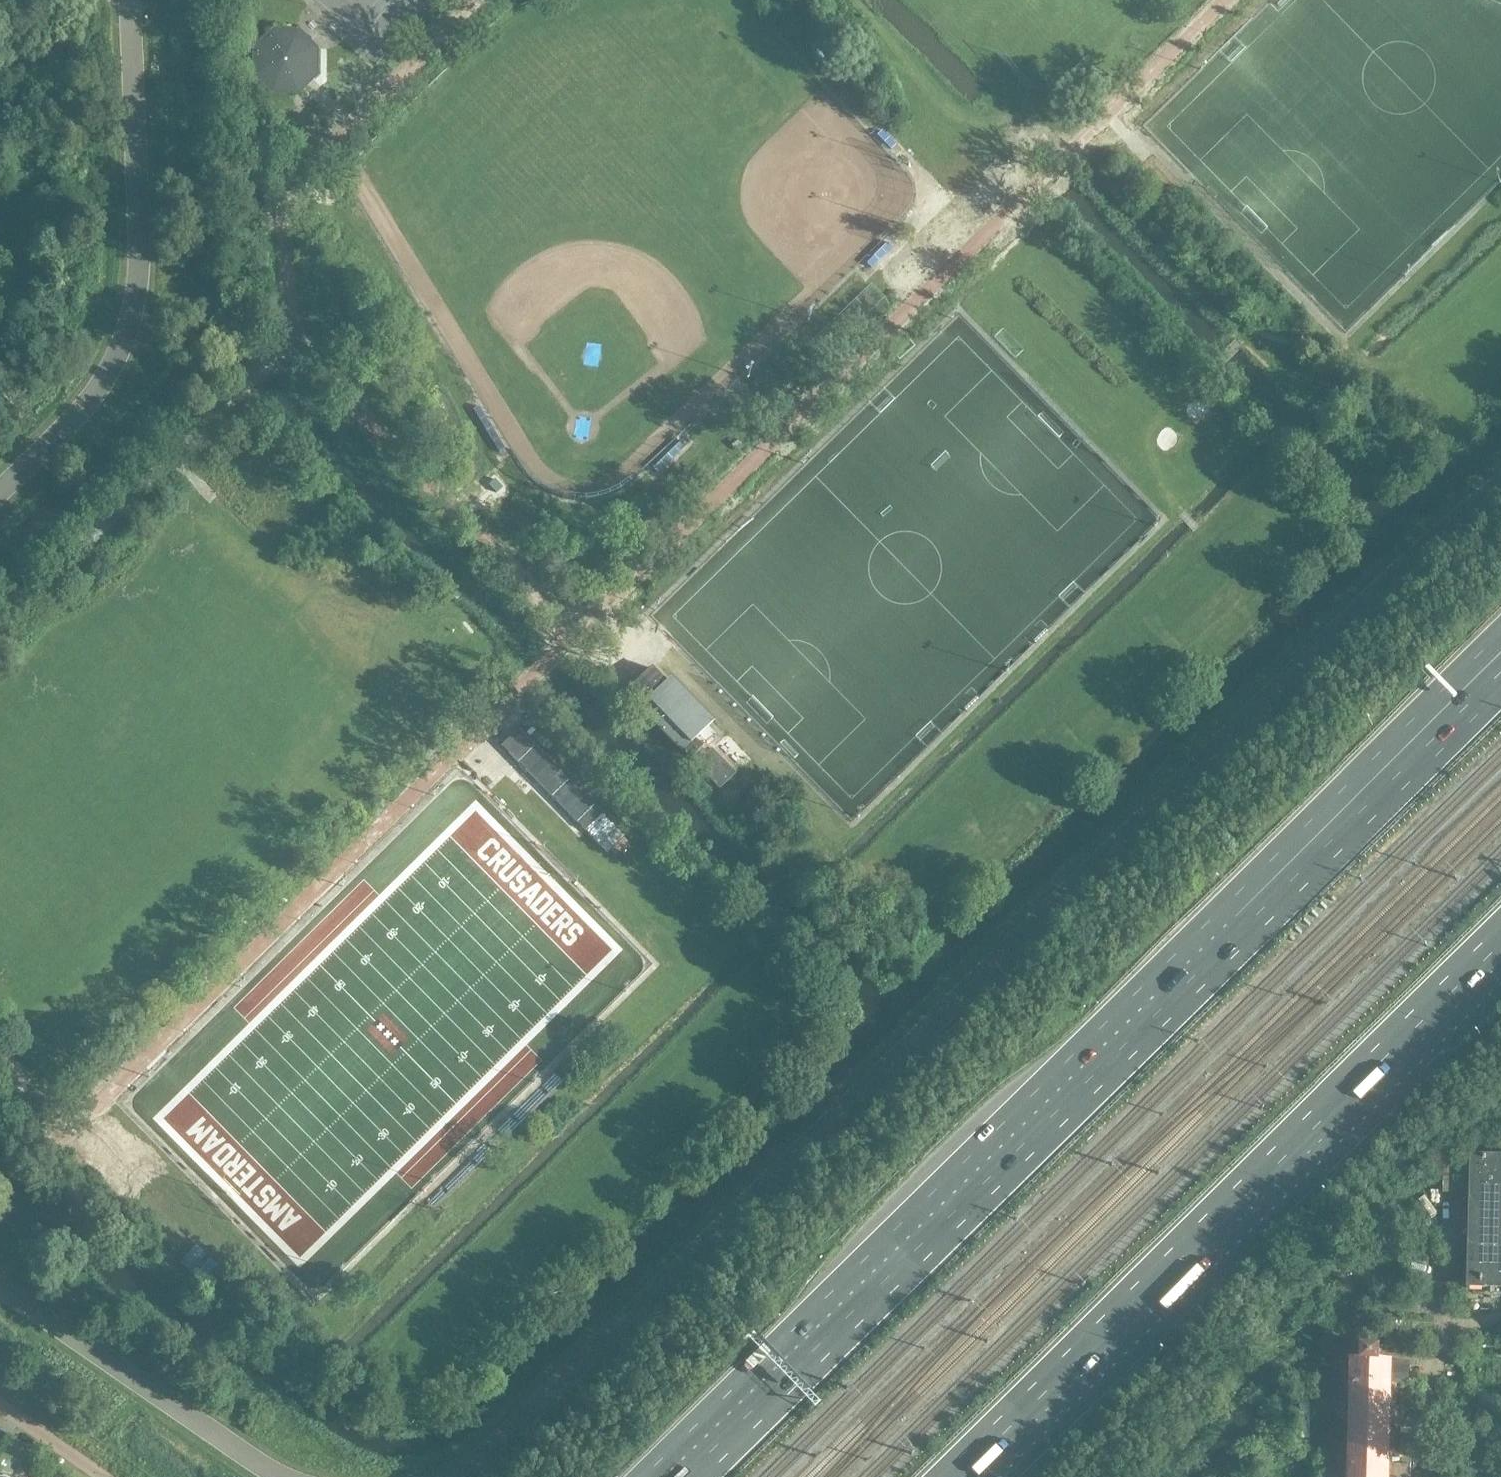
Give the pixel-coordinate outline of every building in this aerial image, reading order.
[(317,75),(317,49),(299,30),(273,30),(254,48),(254,74),(272,93),(298,93),(317,75)] [(177,214),(176,199),(166,199),(167,215),(177,214)] [(715,720),(671,677),(666,682),(651,667),(631,688),(640,696),(633,702),(683,752),(684,751),(701,734),(715,720)] [(519,729),(518,729),(502,745),(509,753),(569,814),(581,826),(586,831),(603,814),(519,729)] [(702,748),(709,741),(701,734),(684,751),(692,758),(702,748)] [(736,773),(711,749),(707,753),(702,748),(692,758),(721,788),(736,773)] [(1473,1156),(1469,1288),(1500,1289),(1500,1157),(1473,1156)] [(1392,1363),(1381,1362),(1381,1350),(1367,1350),(1367,1362),(1355,1362),(1352,1476),(1389,1476),(1392,1363)]
